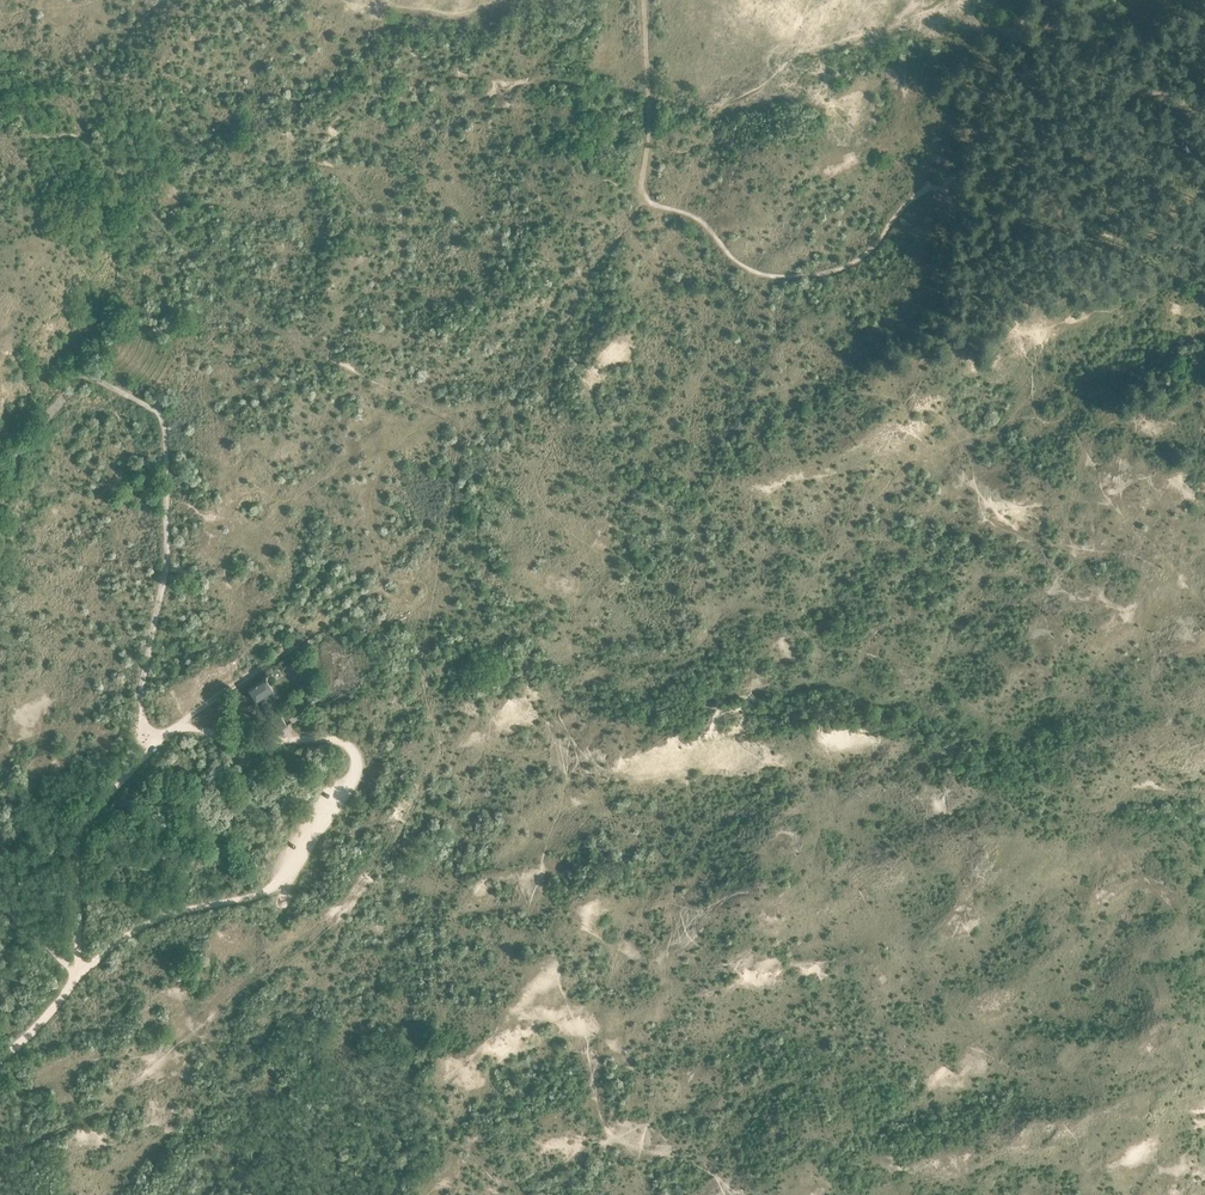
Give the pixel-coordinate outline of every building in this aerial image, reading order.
[(260,698),(265,707),(273,702),(267,693),(273,689),(266,678),(264,679),(249,688),(257,700),(260,698)] [(295,715),(297,719),(318,703),(312,695),(291,711),(295,715)]
